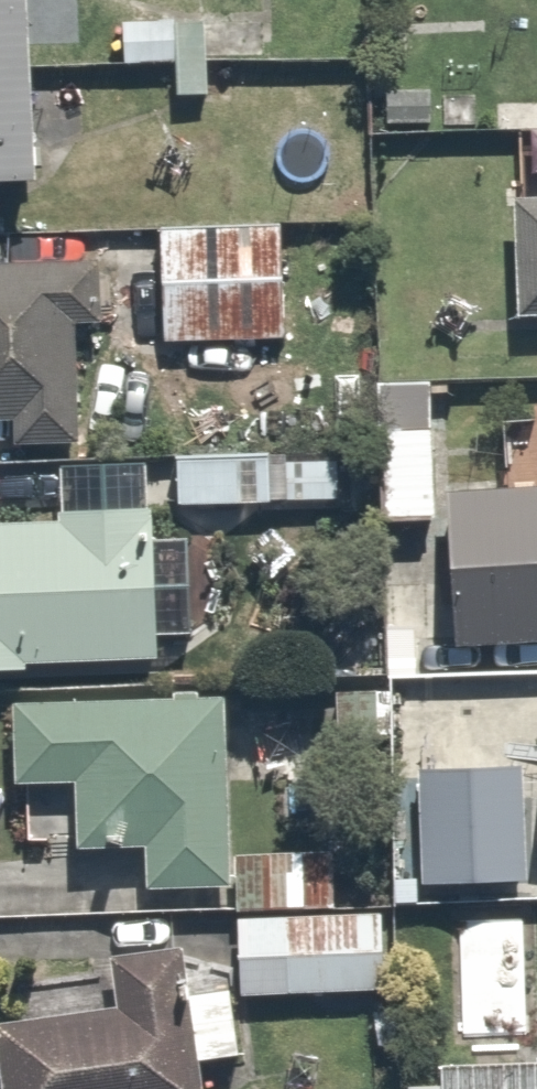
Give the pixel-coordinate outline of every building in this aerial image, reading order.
[(66,191),(58,0),(0,0),(0,193),(66,191)] [(223,0),(211,0),(210,60),(274,61),(275,1),(223,0)] [(514,198),(519,316),(536,315),(536,198),(514,198)] [(303,223),(162,224),(164,342),(305,340),(303,223)] [(18,426),(18,446),(88,445),(87,312),(125,311),(125,266),(0,267),(0,426),(18,426)] [(424,428),(380,429),(382,520),(427,519),(424,428)] [(342,441),(191,447),(193,509),(344,503),(342,441)] [(448,493),(457,647),(536,642),(536,487),(448,493)] [(0,524),(0,660),(174,653),(169,518),(0,524)] [(392,690),(333,688),(330,740),(389,742),(392,690)] [(256,704),(37,699),(35,783),(87,784),(86,841),(151,842),(150,891),(252,894),(256,704)] [(522,766),(422,771),(422,885),(526,881),(522,766)] [(383,912),(238,918),(241,997),(385,991),(383,912)] [(0,1026),(0,1078),(1,1088),(202,1088),(183,946),(110,957),(117,1008),(0,1026)] [(419,1079),(419,1088),(536,1088),(536,1073),(419,1079)]
